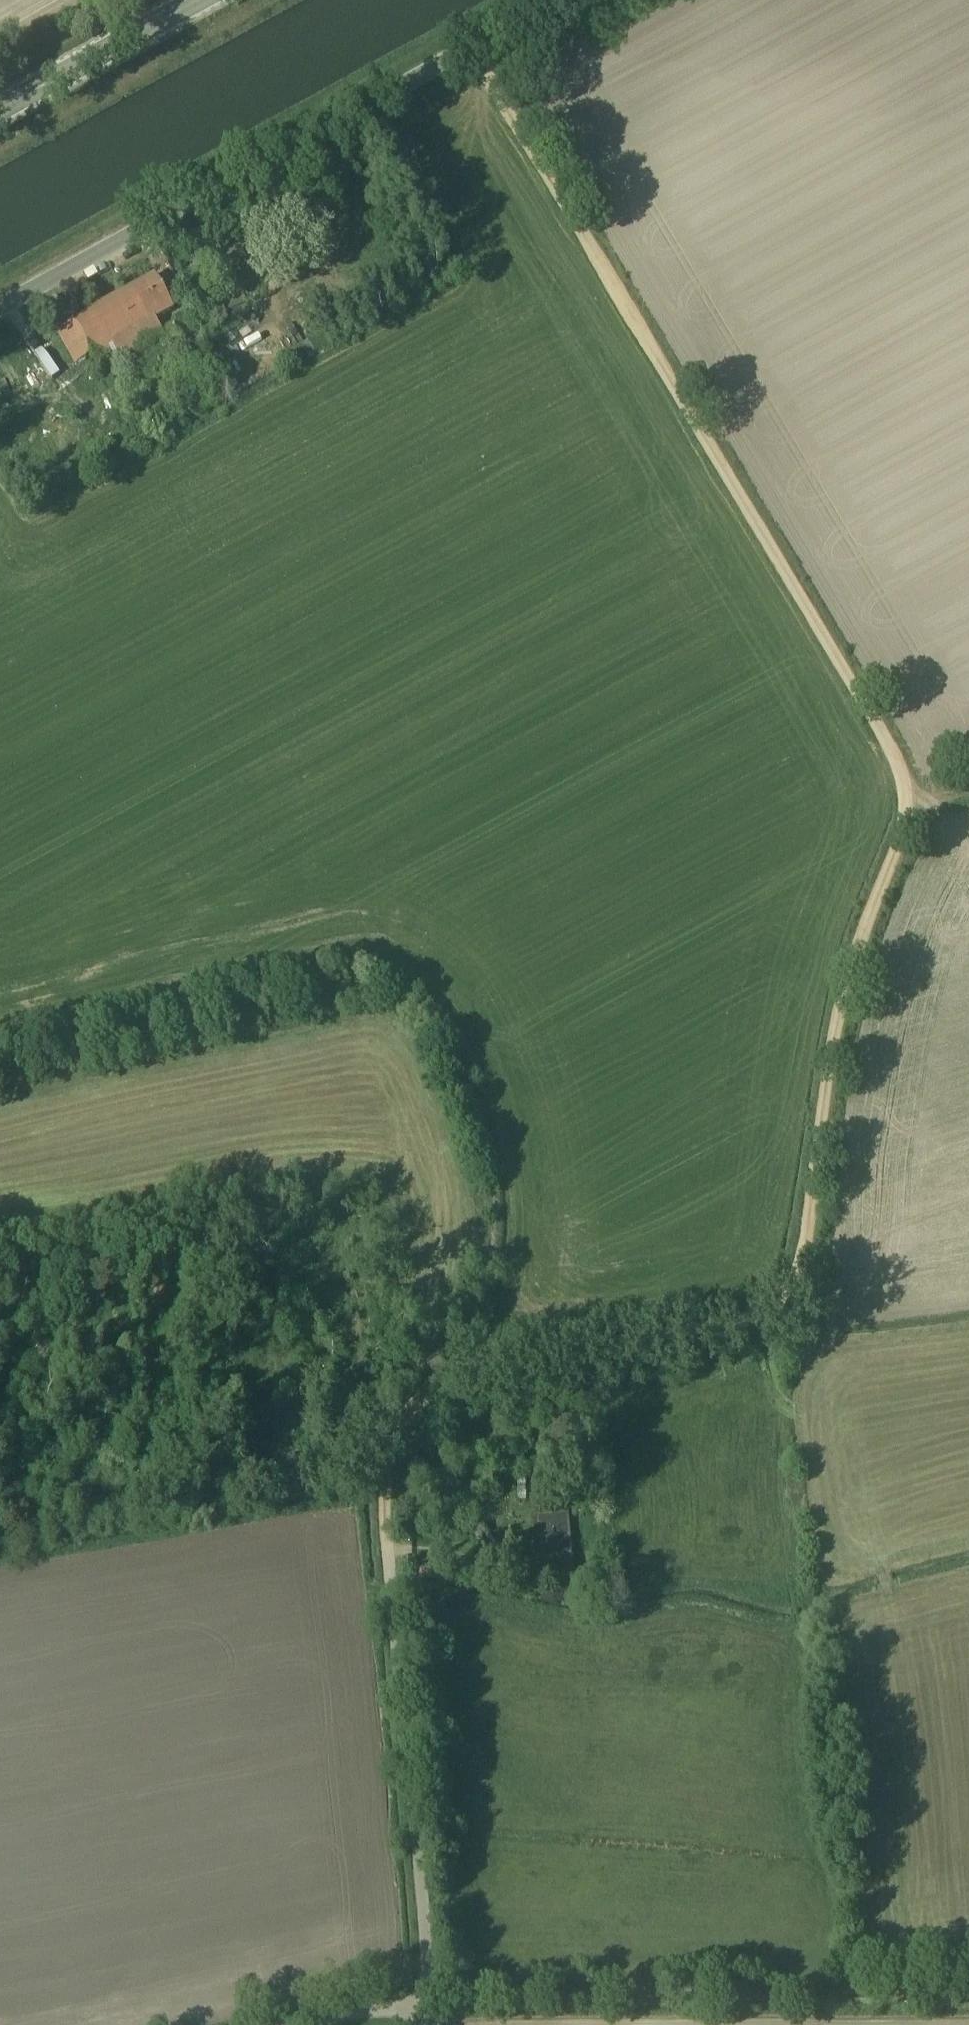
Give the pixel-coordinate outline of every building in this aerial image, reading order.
[(74,323),(94,358),(103,373),(163,339),(154,324),(174,312),(154,277),(74,323)] [(571,1508),(534,1512),(538,1547),(542,1547),(545,1578),(579,1574),(571,1508)]
